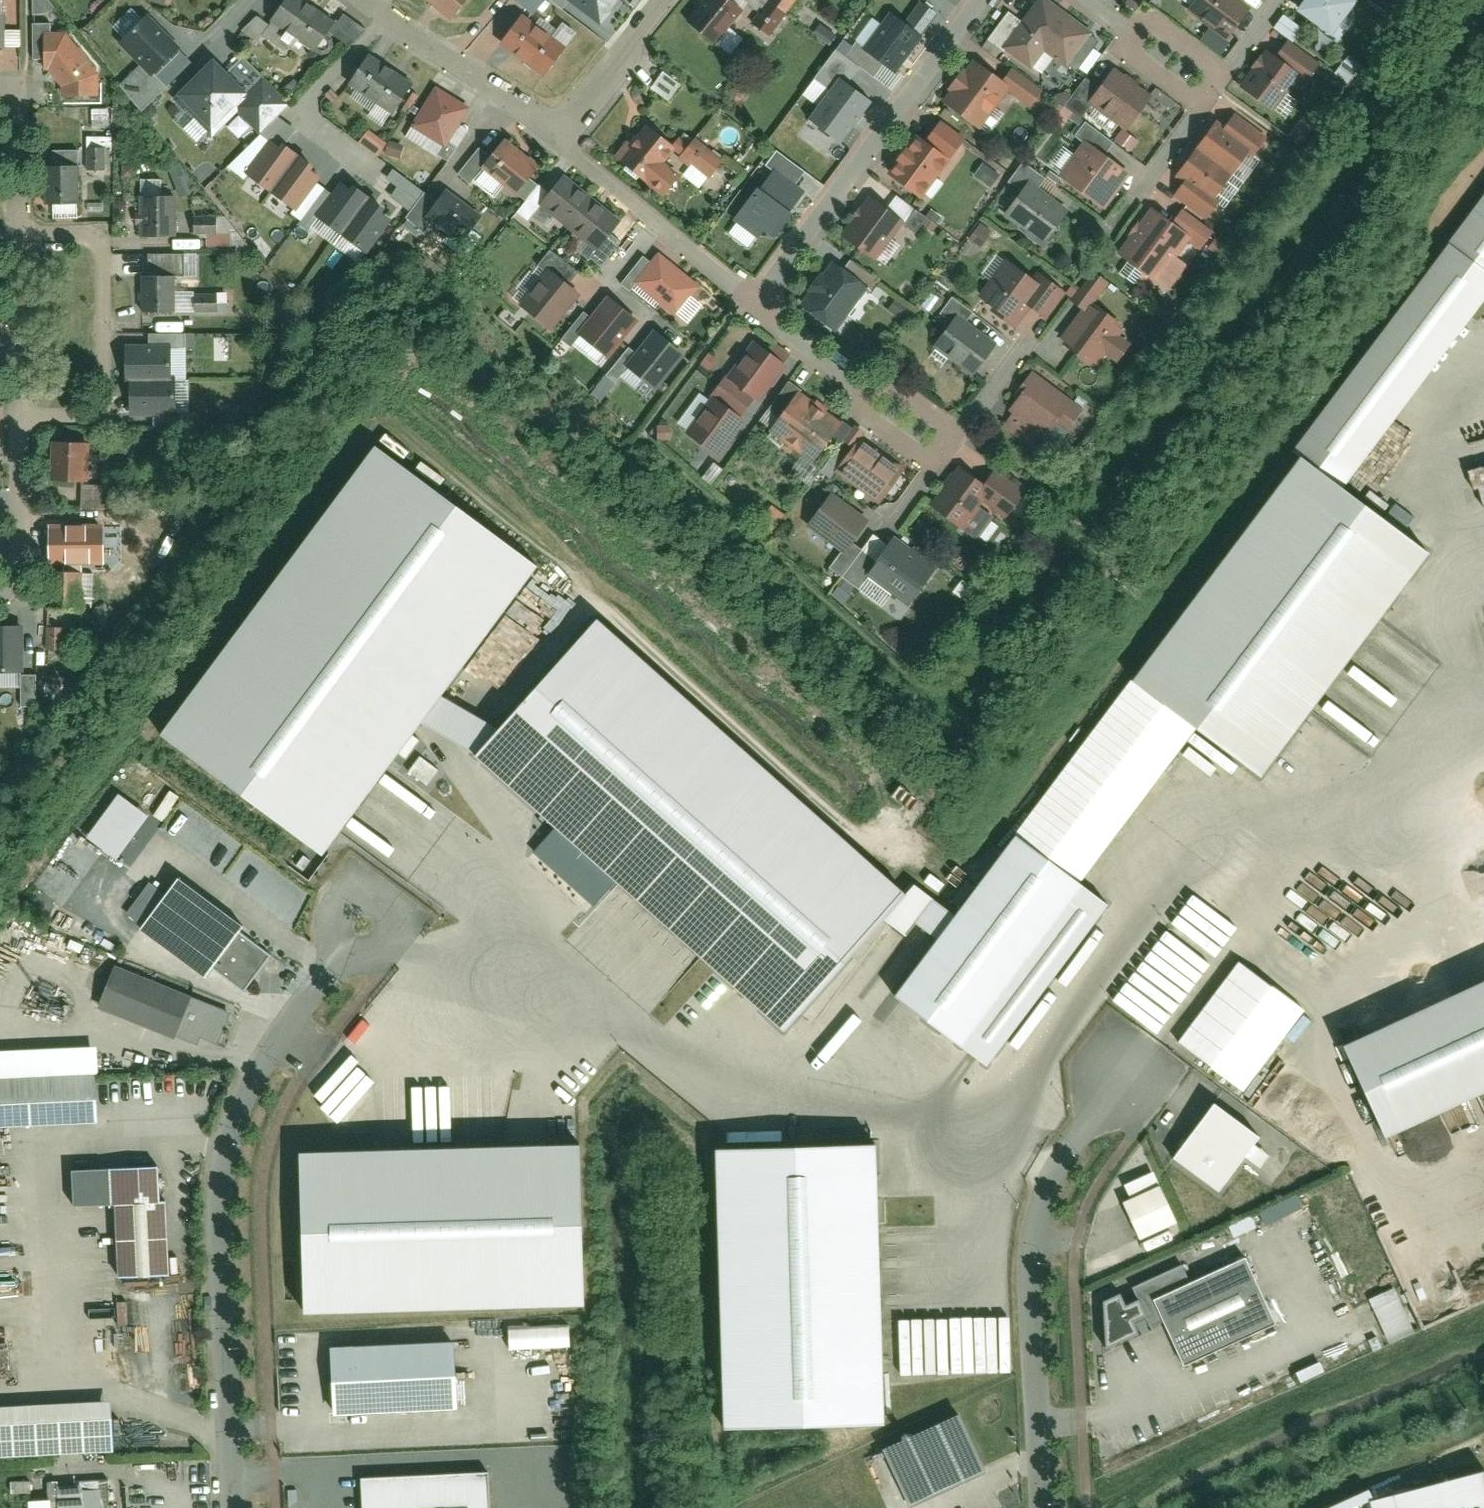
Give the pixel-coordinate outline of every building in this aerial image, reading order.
[(45,0),(32,0),(33,13),(45,12),(45,0)] [(298,0),(289,0),(270,22),(305,53),(328,27),(298,0)] [(544,10),(552,0),(530,0),(544,10)] [(598,26),(618,0),(565,0),(598,26)] [(684,11),(727,44),(742,25),(727,14),(738,0),(693,0),(684,11)] [(746,13),(765,27),(786,0),(755,0),(746,13)] [(1026,66),(1033,55),(1043,62),(1054,47),(1066,55),(1093,18),(1068,0),(1026,0),(1021,7),(1011,0),(1005,0),(991,19),(993,30),(1010,42),(1004,50),(1009,54),(1026,66)] [(1183,0),(1224,29),(1245,0),(1183,0)] [(1329,21),(1345,0),(1301,0),(1329,21)] [(521,1),(498,31),(540,63),(563,32),(521,1)] [(1302,14),(1283,1),(1273,15),(1292,28),(1302,14)] [(894,70),(935,15),(921,4),(905,25),(892,16),(866,49),(894,70)] [(258,41),(267,21),(252,14),(243,34),(258,41)] [(340,14),(330,33),(352,45),(362,26),(340,14)] [(119,43),(151,76),(180,48),(148,15),(119,43)] [(1252,54),(1236,74),(1281,109),(1298,86),(1290,80),(1294,74),(1301,80),(1322,53),(1288,27),(1282,34),(1273,27),(1263,41),(1258,37),(1248,51),(1252,54)] [(43,33),(43,59),(53,59),(81,91),(105,91),(105,76),(66,33),(43,33)] [(414,67),(370,37),(348,69),(393,99),(414,67)] [(1072,99),(1063,93),(1026,66),(1009,54),(1002,64),(974,44),(964,58),(960,55),(948,72),(952,75),(941,90),(978,117),(980,115),(989,122),(1004,101),(995,94),(1005,80),(1028,97),(1030,93),(1060,115),(1072,99)] [(1360,59),(1343,46),(1332,61),(1349,74),(1360,59)] [(1126,117),(1152,81),(1111,51),(1097,71),(1085,63),(1063,93),(1072,99),(1080,105),(1090,91),(1126,117)] [(679,72),(660,57),(644,77),(663,92),(679,72)] [(211,58),(173,95),(212,136),(237,111),(259,134),(290,104),(262,75),(244,92),(211,58)] [(824,65),(813,79),(828,90),(838,76),(824,65)] [(470,94),(434,71),(408,111),(444,134),(470,94)] [(872,101),(840,77),(809,119),(841,143),(872,101)] [(1215,104),(1172,159),(1182,167),(1171,181),(1202,205),(1214,190),(1222,196),(1242,170),(1230,160),(1248,137),(1254,141),(1266,125),(1233,99),(1224,110),(1215,104)] [(918,119),(886,162),(920,188),(965,126),(938,106),(925,125),(918,119)] [(1054,168),(1099,201),(1130,158),(1106,140),(1114,129),(1084,107),(1074,121),(1083,128),(1072,143),(1064,136),(1052,153),(1060,159),(1054,168)] [(626,128),(612,145),(659,182),(679,157),(665,146),(676,132),(645,108),(628,130),(626,128)] [(182,128),(195,140),(205,130),(192,118),(182,128)] [(539,150),(503,121),(478,153),(513,182),(539,150)] [(692,125),(675,145),(687,155),(689,152),(706,166),(710,160),(729,175),(741,159),(723,145),(720,147),(692,125)] [(368,130),(358,142),(377,156),(386,143),(368,130)] [(86,136),(86,169),(108,169),(108,136),(86,136)] [(1042,233),(1070,197),(1039,172),(1044,165),(1022,148),(1006,169),(1017,177),(999,200),(1042,233)] [(248,185),(368,264),(391,229),(272,150),(248,185)] [(485,177),(459,157),(443,177),(469,197),(485,177)] [(622,205),(565,159),(560,165),(549,157),(530,181),(540,189),(538,192),(596,238),(590,245),(601,254),(621,229),(610,220),(622,205)] [(79,165),(45,165),(44,210),(79,211),(79,165)] [(392,170),(387,179),(397,185),(390,197),(411,210),(423,190),(392,170)] [(787,212),(803,191),(775,171),(760,191),(758,190),(736,219),(758,235),(764,228),(774,235),(790,214),(787,212)] [(870,181),(838,222),(873,249),(900,214),(913,224),(922,212),(930,219),(936,211),(934,210),(927,205),(926,207),(913,197),(914,196),(888,176),(879,188),(870,181)] [(481,216),(445,189),(424,217),(459,244),(481,216)] [(1212,216),(1180,193),(1171,205),(1152,191),(1115,242),(1124,249),(1115,262),(1133,275),(1142,262),(1166,279),(1187,250),(1176,242),(1179,239),(1190,246),(1212,216)] [(1343,485),(1483,298),(1483,194),(1293,447),(1343,485)] [(927,205),(934,210),(940,202),(933,197),(927,205)] [(173,201),(138,201),(138,240),(173,240),(173,201)] [(215,216),(215,225),(192,225),(192,235),(205,235),(205,245),(228,246),(228,216),(215,216)] [(1239,217),(1230,229),(1235,233),(1237,235),(1246,223),(1239,217)] [(1230,229),(1217,219),(1206,234),(1224,248),(1235,233),(1230,229)] [(700,272),(657,238),(649,248),(642,243),(621,270),(631,278),(634,274),(673,306),(676,303),(687,311),(702,292),(691,283),(700,272)] [(550,321),(581,282),(569,273),(578,261),(549,239),(531,261),(529,259),(514,278),(516,280),(510,288),(517,293),(516,295),(550,321)] [(816,283),(802,301),(838,328),(851,311),(856,314),(865,302),(862,300),(868,291),(886,303),(888,300),(903,310),(911,299),(878,274),(881,269),(849,246),(844,253),(839,250),(830,263),(823,258),(809,277),(816,283)] [(1005,246),(975,281),(991,294),(988,298),(1012,317),(1028,297),(1042,308),(1065,279),(1037,257),(1030,266),(1005,246)] [(1080,296),(1057,326),(1062,330),(1060,333),(1086,353),(1089,351),(1094,354),(1105,340),(1115,348),(1130,329),(1119,321),(1123,316),(1092,292),(1109,270),(1095,259),(1072,289),(1080,296)] [(935,301),(946,287),(930,274),(917,291),(933,304),(935,301)] [(176,277),(141,278),(141,320),(177,319),(176,277)] [(639,306),(608,282),(584,313),(576,307),(560,328),(568,334),(571,331),(598,352),(605,343),(609,346),(639,306)] [(947,310),(930,333),(932,334),(927,341),(940,352),(945,345),(970,364),(997,330),(967,307),(972,300),(950,282),(946,287),(935,301),(947,310)] [(193,295),(194,313),(227,312),(227,293),(193,295)] [(687,339),(654,314),(634,340),(627,334),(590,383),(598,389),(624,354),(657,379),(687,339)] [(756,391),(787,351),(756,326),(725,366),(721,363),(710,377),(714,381),(681,422),(713,447),(745,405),(740,401),(751,387),(756,391)] [(700,353),(709,360),(719,347),(710,340),(700,353)] [(1081,395),(1031,357),(1012,381),(1014,383),(1003,398),(1008,402),(1000,413),(1032,437),(1045,421),(1055,429),(1081,395)] [(178,363),(143,363),(143,402),(178,402),(178,363)] [(808,450),(841,409),(789,367),(765,396),(774,403),(765,415),(770,419),(765,426),(776,436),(782,429),(808,450)] [(824,450),(877,491),(903,457),(860,423),(863,419),(854,411),(824,450)] [(670,430),(670,413),(655,413),(655,429),(670,430)] [(88,445),(55,445),(55,486),(88,486),(88,445)] [(959,453),(928,494),(975,529),(994,505),(978,493),(982,489),(1003,504),(1008,497),(1025,510),(1038,493),(1021,480),(1023,478),(991,454),(980,469),(959,453)] [(325,868),(541,580),(379,459),(164,748),(325,868)] [(1429,558),(1302,465),(1135,692),(1198,740),(1263,786),(1429,558)] [(839,563),(860,537),(849,529),(868,506),(832,477),(804,513),(807,515),(801,523),(834,549),(829,555),(839,563)] [(783,504),(770,494),(753,515),(766,525),(783,504)] [(903,595),(936,553),(892,519),(884,529),(873,520),(860,537),(839,563),(841,565),(827,582),(841,593),(855,576),(866,585),(875,574),(903,595)] [(47,521),(47,561),(100,561),(100,521),(47,521)] [(985,548),(969,547),(968,565),(983,567),(985,548)] [(86,617),(85,577),(51,578),(52,618),(86,617)] [(785,1033),(906,898),(596,620),(475,755),(785,1033)] [(52,626),(52,649),(64,649),(64,626),(52,626)] [(22,627),(0,628),(0,671),(22,671),(22,627)] [(1020,843),(1083,891),(1198,740),(1135,692),(1020,843)] [(419,756),(407,772),(428,786),(439,770),(419,756)] [(84,835),(113,858),(147,816),(118,793),(84,835)] [(85,873),(97,856),(71,838),(60,855),(85,873)] [(899,999),(965,1048),(1083,891),(1020,843),(899,999)] [(174,886),(142,929),(202,973),(208,965),(244,991),(269,957),(174,886)] [(116,968),(101,1005),(175,1035),(190,998),(116,968)] [(1307,1017),(1241,968),(1180,1051),(1246,1099),(1307,1017)] [(1352,1054),(1393,1144),(1483,1102),(1483,994),(1352,1054)] [(231,1014),(190,998),(175,1035),(198,1045),(201,1037),(218,1044),(231,1014)] [(345,1049),(307,1087),(323,1104),(362,1066),(345,1049)] [(359,1073),(332,1104),(338,1109),(365,1079),(359,1073)] [(0,1079),(0,1125),(94,1120),(92,1074),(0,1079)] [(1213,1107),(1175,1161),(1217,1191),(1255,1136),(1213,1107)] [(299,1155),(306,1310),(585,1302),(578,1145),(299,1155)] [(718,1162),(723,1432),(883,1429),(878,1159),(718,1162)] [(158,1166),(108,1168),(109,1205),(116,1204),(120,1277),(170,1275),(166,1201),(160,1202),(158,1166)] [(1173,1223),(1157,1186),(1121,1202),(1137,1239),(1173,1223)] [(1259,1212),(1265,1225),(1303,1207),(1296,1193),(1259,1212)] [(1164,1321),(1184,1364),(1278,1320),(1246,1252),(1195,1275),(1187,1257),(1131,1283),(1138,1299),(1148,1318),(1151,1327),(1164,1321)] [(1148,1318),(1138,1299),(1126,1304),(1120,1292),(1103,1300),(1106,1347),(1138,1333),(1135,1324),(1148,1318)] [(507,1350),(570,1348),(569,1323),(506,1325),(507,1350)] [(446,1343),(330,1349),(333,1414),(450,1408),(446,1343)] [(108,1450),(105,1400),(0,1406),(0,1456),(108,1450)] [(956,1416),(885,1451),(910,1502),(981,1467),(956,1416)] [(1375,1500),(1377,1507),(1483,1507),(1483,1472),(1375,1500)] [(488,1479),(360,1484),(361,1507),(489,1507),(488,1479)]
